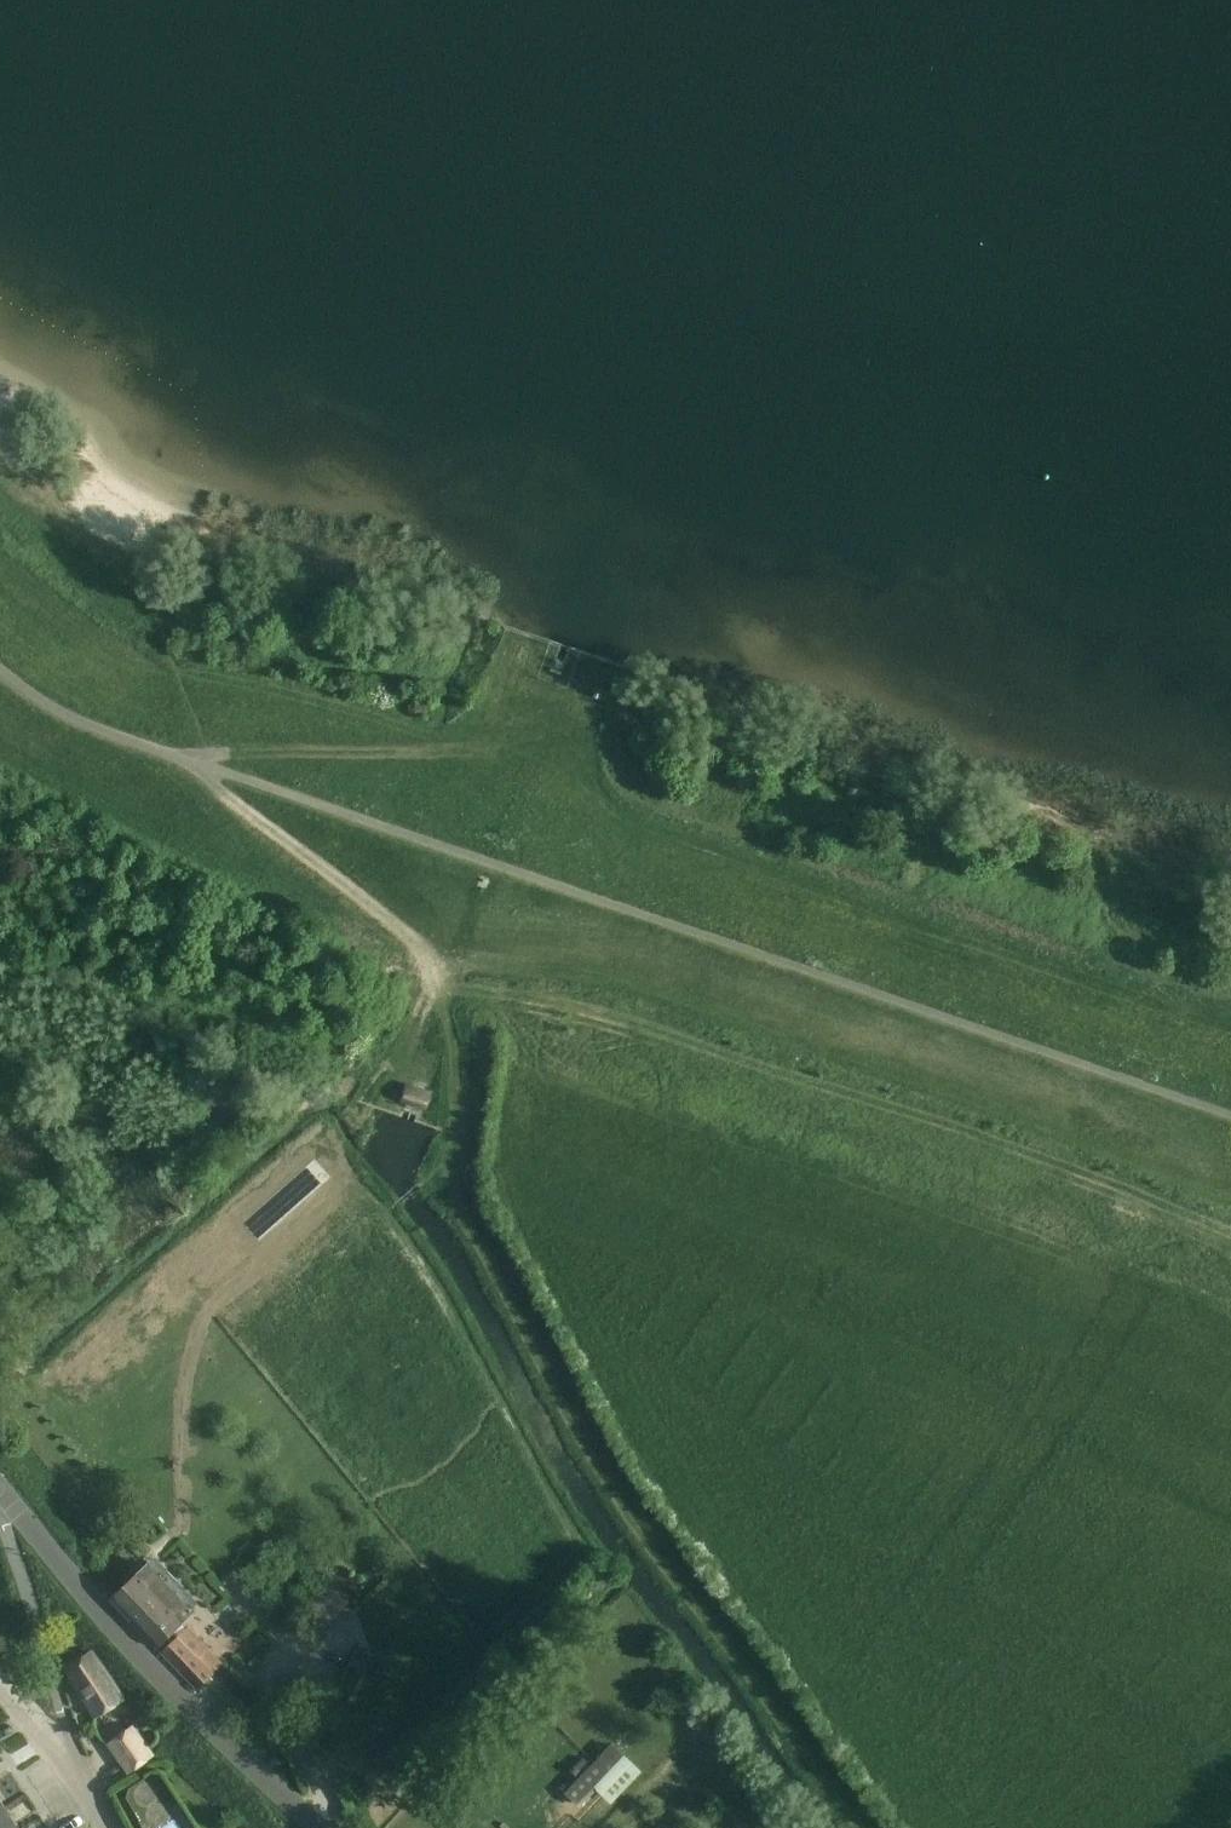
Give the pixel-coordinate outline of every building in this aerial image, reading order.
[(425,1108),(430,1093),(406,1086),(402,1100),(425,1108)] [(172,1631),(175,1634),(184,1626),(181,1623),(193,1611),(170,1588),(178,1581),(168,1570),(161,1577),(148,1563),(111,1598),(156,1646),(172,1631)] [(338,1591),(326,1579),(294,1612),(306,1623),(338,1591)] [(187,1629),(184,1626),(175,1634),(177,1637),(161,1652),(197,1689),(223,1664),(188,1628),(187,1629)] [(99,1716),(123,1699),(91,1651),(66,1668),(99,1716)] [(107,1743),(127,1772),(151,1756),(131,1727),(107,1743)] [(580,1808),(596,1791),(611,1805),(642,1772),(611,1743),(564,1793),(580,1808)] [(0,1811),(0,1827),(17,1827),(5,1808),(0,1811)]
